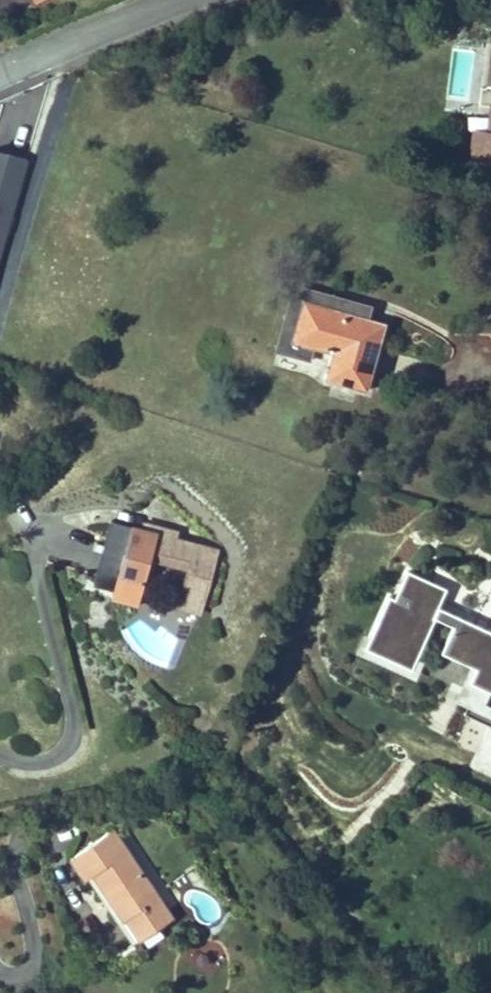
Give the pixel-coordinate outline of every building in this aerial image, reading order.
[(14,13),(46,0),(10,0),(14,13)] [(479,55),(478,91),(486,89),(479,139),(490,140),(490,57),(479,55)] [(27,158),(0,152),(0,264),(27,158)] [(314,358),(306,385),(345,399),(366,333),(286,308),(274,347),(314,358)] [(203,605),(219,547),(174,535),(176,528),(157,523),(153,535),(132,529),(117,581),(142,588),(149,565),(187,575),(180,599),(203,605)] [(365,646),(409,666),(432,617),(452,626),(441,651),(475,666),(468,679),(490,689),(490,630),(438,606),(446,588),(408,571),(396,598),(389,595),(365,646)] [(117,581),(113,595),(138,602),(142,588),(117,581)] [(199,618),(203,605),(180,599),(177,611),(199,618)] [(490,775),(490,737),(475,767),(490,775)] [(93,833),(48,860),(65,886),(68,882),(109,947),(119,941),(108,923),(136,903),(93,833)] [(148,924),(136,903),(108,923),(119,941),(148,924)] [(114,957),(109,947),(97,954),(103,964),(114,957)]
